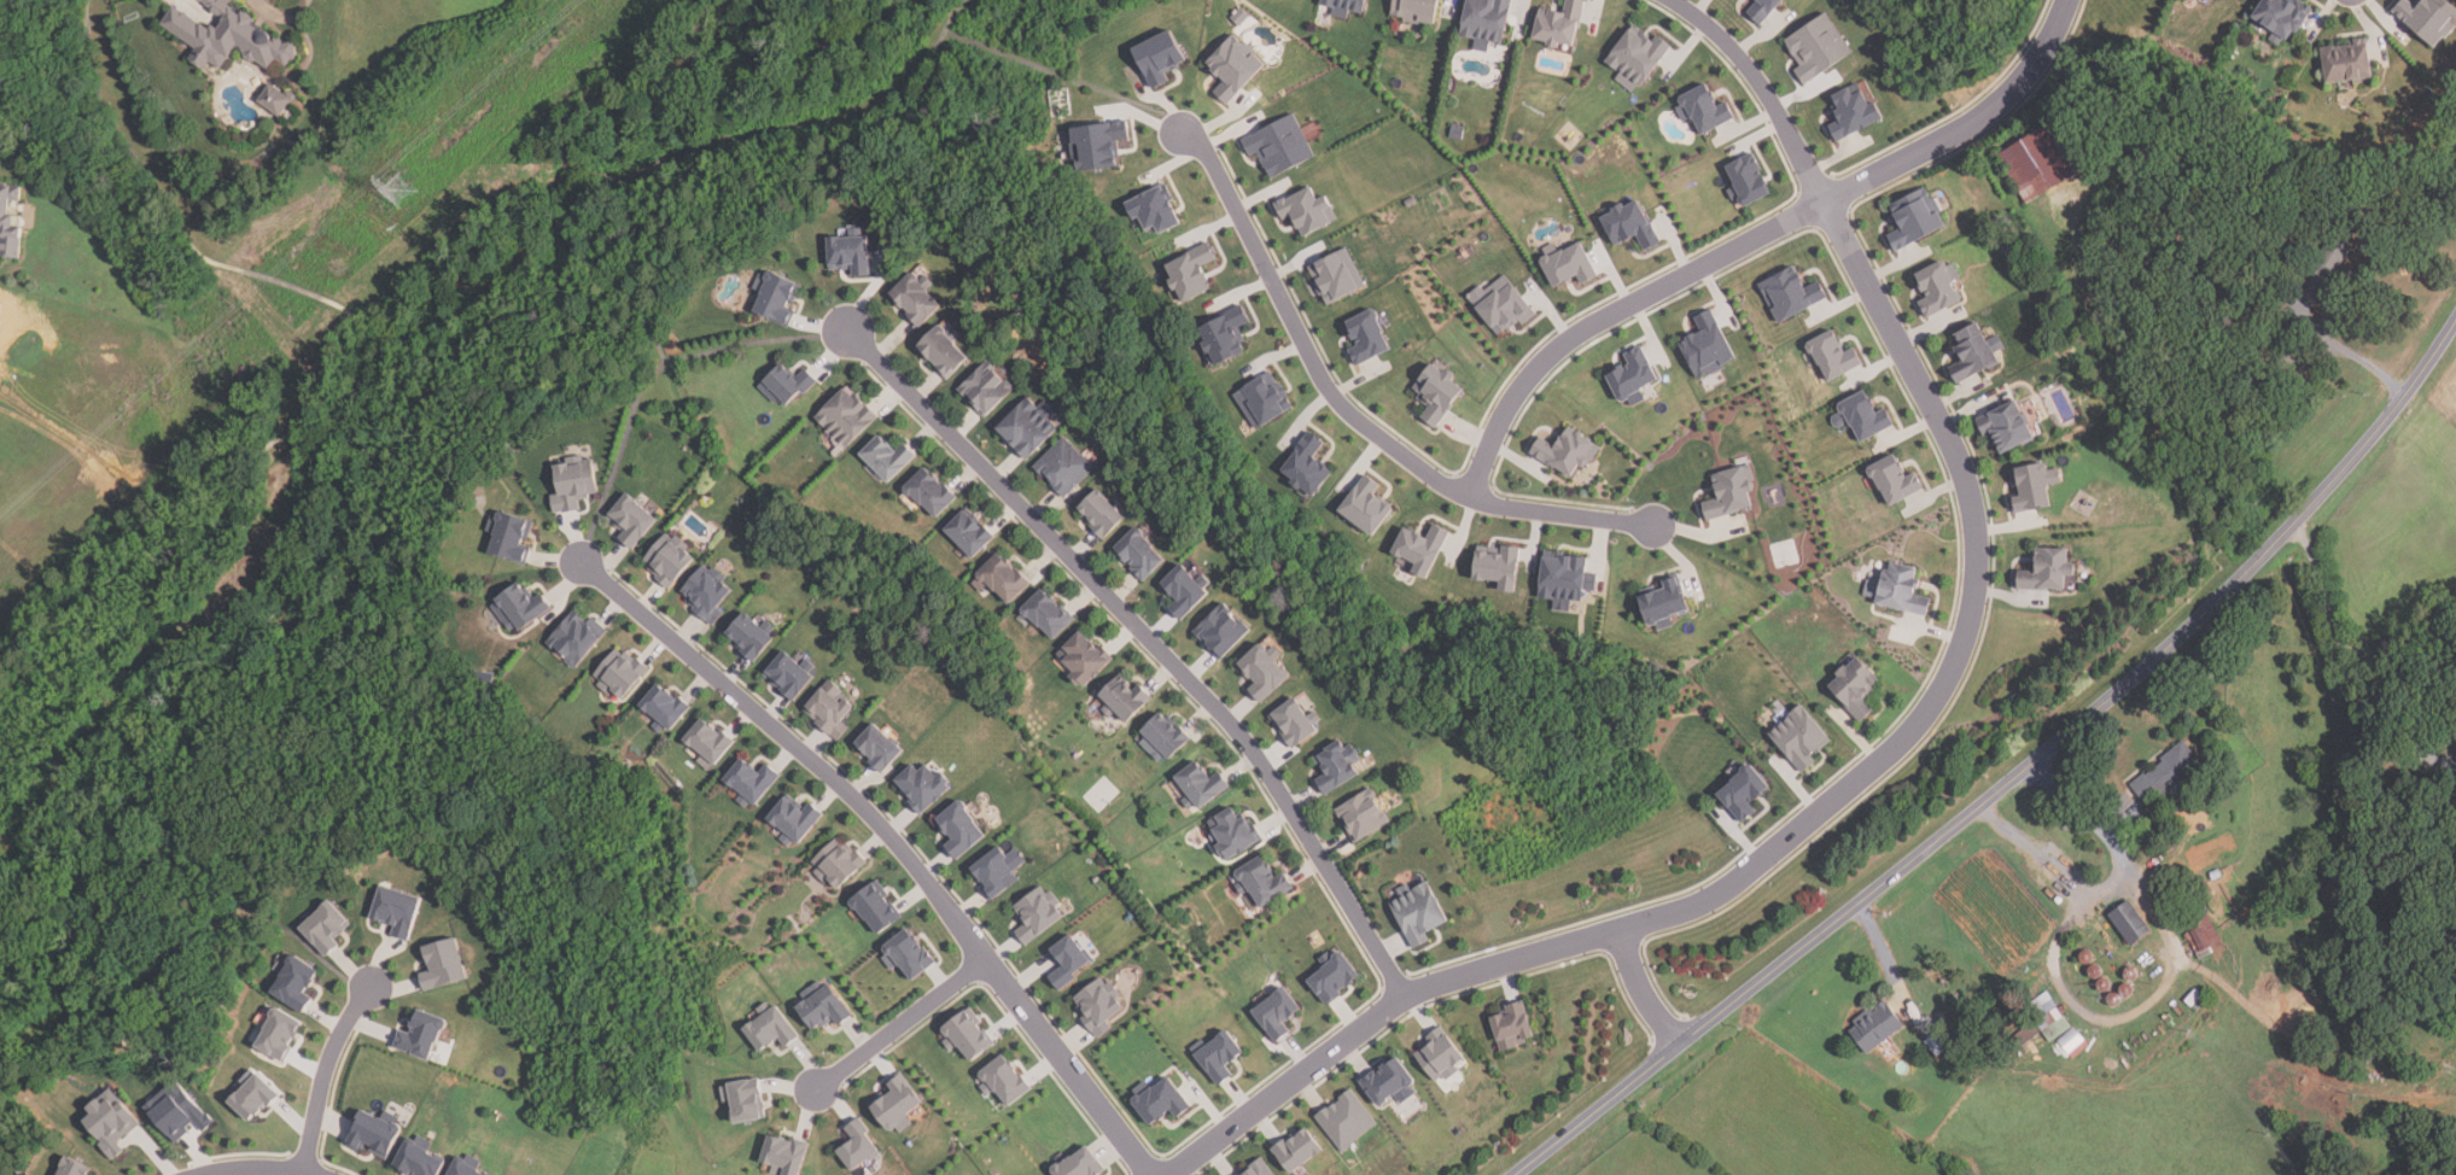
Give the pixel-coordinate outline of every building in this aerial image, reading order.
[(268,70),(274,60),(286,68),(297,47),(219,0),(183,0),(181,2),(178,0),(175,0),(159,27),(196,47),(187,60),(204,71),(209,64),(221,71),(233,49),(268,70)] [(1323,5),(1324,0),(1368,0),(1365,14),(1350,11),(1348,19),(1334,16),(1335,7),(1323,5)] [(1393,16),(1396,0),(1440,0),(1435,25),(1420,23),(1420,25),(1406,22),(1407,18),(1393,16)] [(1459,36),(1501,43),(1510,0),(1465,0),(1459,36)] [(1564,13),(1567,0),(1581,0),(1586,1),(1575,48),(1559,45),(1558,48),(1548,46),(1548,43),(1534,40),(1541,8),(1564,13)] [(1760,1),(1758,0),(1787,0),(1762,25),(1749,13),(1760,1)] [(2288,43),(2312,8),(2300,0),(2262,0),(2251,17),(2288,43)] [(2394,11),(2403,0),(2409,0),(2415,5),(2419,0),(2448,0),(2455,7),(2455,27),(2437,49),(2394,11)] [(1856,53),(1807,86),(1796,70),(1803,66),(1786,41),(1830,12),(1856,53)] [(1673,47),(1641,87),(1639,86),(1632,93),(1615,80),(1620,74),(1605,62),(1635,24),(1651,36),(1649,39),(1653,42),(1658,35),(1673,47)] [(1133,51),(1171,31),(1186,62),(1179,65),(1180,68),(1167,74),(1172,83),(1154,92),(1133,51)] [(1206,64),(1233,35),(1243,43),(1238,48),(1250,59),(1254,55),(1266,66),(1227,106),(1214,92),(1225,81),(1220,76),(1219,78),(1211,71),(1212,70),(1206,64)] [(2372,81),(2368,42),(2322,46),(2326,84),(2372,81)] [(279,118),(292,99),(270,83),(257,101),(279,118)] [(1888,119),(1839,144),(1830,125),(1838,121),(1836,116),(1837,115),(1833,107),(1838,105),(1834,97),(1860,83),(1871,105),(1878,101),(1888,119)] [(1737,119),(1704,135),(1696,119),(1693,121),(1692,118),(1685,123),(1678,109),(1682,106),(1681,103),(1682,98),(1708,86),(1713,94),(1715,93),(1717,99),(1716,100),(1719,107),(1729,103),(1737,119)] [(1294,112),(1317,157),(1272,180),(1267,171),(1266,173),(1256,154),(1250,158),(1241,140),(1294,112)] [(2088,168),(2030,204),(2000,156),(2058,119),(2088,168)] [(1118,141),(1130,139),(1127,122),(1073,129),(1079,173),(1118,168),(1116,158),(1120,157),(1118,141)] [(1449,138),(1453,124),(1465,127),(1463,140),(1449,138)] [(1775,195),(1749,207),(1744,206),(1742,201),(1743,198),(1734,201),(1729,191),(1737,187),(1732,177),(1729,179),(1725,168),(1756,153),(1764,170),(1762,171),(1764,176),(1766,175),(1775,195)] [(1182,224),(1177,215),(1180,212),(1167,183),(1127,204),(1136,221),(1141,217),(1148,232),(1157,227),(1161,235),(1182,224)] [(21,215),(8,215),(10,201),(19,201),(21,186),(0,185),(0,258),(19,259),(21,215)] [(1318,200),(1312,188),(1295,197),(1294,194),(1274,204),(1283,222),(1293,217),(1302,238),(1338,221),(1328,197),(1318,200)] [(1947,227),(1897,253),(1889,236),(1898,230),(1891,216),(1896,214),(1891,206),(1927,188),(1932,199),(1935,198),(1942,210),(1938,211),(1947,227)] [(1417,203),(1408,207),(1405,201),(1413,198),(1417,203)] [(1615,212),(1614,210),(1624,205),(1626,209),(1640,201),(1661,244),(1646,251),(1639,235),(1616,247),(1603,218),(1615,212)] [(869,233),(862,234),(862,226),(851,226),(851,233),(829,235),(830,268),(853,267),(853,274),(871,273),(869,233)] [(2332,234),(2355,246),(2332,287),(2327,285),(2317,302),(2299,292),(2332,234)] [(1213,290),(1202,268),(1218,261),(1209,242),(1183,256),(1184,258),(1167,265),(1174,281),(1171,282),(1176,292),(1179,290),(1185,303),(1213,290)] [(1579,275),(1583,285),(1599,276),(1582,244),(1565,252),(1564,251),(1552,257),(1550,256),(1545,258),(1542,263),(1554,288),(1564,283),(1565,285),(1571,281),(1570,279),(1579,275)] [(1347,247),(1366,287),(1328,305),(1323,296),(1320,297),(1314,282),(1315,282),(1308,267),(1347,247)] [(2264,264),(2257,273),(2247,265),(2254,257),(2264,264)] [(1964,303),(1929,318),(1921,303),(1930,299),(1927,293),(1925,293),(1921,285),(1924,285),(1919,275),(1944,262),(1948,263),(1949,265),(1955,263),(1962,277),(1955,281),(1956,285),(1955,285),(1964,303)] [(788,325),(753,309),(762,291),(753,287),(759,271),(765,274),(768,270),(771,268),(798,280),(797,281),(801,283),(794,300),(789,298),(784,308),(793,311),(788,325)] [(1781,325),(1761,285),(1795,268),(1798,275),(1802,274),(1807,282),(1804,283),(1807,288),(1822,280),(1832,299),(1781,325)] [(943,305),(910,273),(888,296),(920,328),(943,305)] [(1538,314),(1506,274),(1486,291),(1481,286),(1468,296),(1499,337),(1521,320),(1524,325),(1538,314)] [(1247,353),(1242,344),(1247,341),(1241,328),(1250,323),(1242,306),(1201,328),(1208,343),(1203,345),(1209,356),(1213,353),(1219,367),(1247,353)] [(1680,344),(1698,380),(1710,373),(1711,375),(1726,368),(1725,367),(1738,359),(1713,309),(1694,318),(1702,333),(1697,335),(1696,334),(1687,338),(1688,340),(1680,344)] [(1347,323),(1350,331),(1349,332),(1354,341),(1355,340),(1359,346),(1349,351),(1358,367),(1390,351),(1382,333),(1384,333),(1378,321),(1379,317),(1377,312),(1373,310),(1347,323)] [(2003,366),(1997,352),(2006,347),(2000,337),(1989,343),(1979,323),(1956,334),(1961,346),(1955,349),(1960,357),(1964,356),(1966,361),(1952,368),(1960,386),(2003,366)] [(946,380),(969,358),(939,326),(916,347),(946,380)] [(1816,355),(1812,355),(1809,349),(1810,344),(1834,332),(1839,339),(1842,338),(1845,346),(1843,347),(1847,353),(1857,349),(1866,366),(1831,384),(1816,355)] [(1630,401),(1626,403),(1621,403),(1609,376),(1616,373),(1614,369),(1624,363),(1626,364),(1627,363),(1622,355),(1643,344),(1661,381),(1644,390),(1645,391),(1643,392),(1647,401),(1633,408),(1630,401)] [(806,392),(819,380),(806,367),(797,376),(782,361),(758,385),(775,402),(778,398),(786,405),(803,388),(806,392)] [(958,390),(985,417),(1014,388),(986,362),(958,390)] [(1423,394),(1414,388),(1433,364),(1445,373),(1447,370),(1458,379),(1454,382),(1465,391),(1437,428),(1423,419),(1430,408),(1419,399),(1423,394)] [(1294,407),(1259,431),(1235,396),(1271,372),(1279,385),(1282,384),(1289,396),(1287,397),(1294,407)] [(846,449),(876,419),(845,387),(815,417),(846,449)] [(1842,413),(1840,410),(1842,405),(1867,392),(1871,402),(1874,399),(1878,408),(1875,409),(1879,415),(1889,410),(1896,426),(1863,443),(1855,427),(1854,427),(1851,422),(1839,428),(1836,427),(1833,422),(1834,417),(1842,413)] [(1025,461),(1057,429),(1026,398),(994,431),(1025,461)] [(2005,454),(2037,439),(2019,402),(1978,421),(1985,438),(1994,434),(1996,439),(1994,440),(1997,448),(2001,445),(2005,454)] [(1532,454),(1554,468),(1554,467),(1574,479),(1581,467),(1586,469),(1589,462),(1593,464),(1604,448),(1570,426),(1557,446),(1542,437),(1532,454)] [(1335,472),(1315,498),(1303,490),(1302,492),(1293,485),(1295,481),(1283,473),(1296,456),(1294,454),(1309,432),(1326,444),(1315,457),(1335,472)] [(915,457),(903,444),(893,454),(879,437),(858,455),(886,485),(915,457)] [(1063,498),(1095,468),(1063,438),(1033,468),(1063,498)] [(1877,480),(1872,479),(1869,474),(1872,469),(1897,456),(1903,468),(1906,467),(1907,472),(1906,473),(1908,478),(1919,473),(1927,491),(1891,509),(1877,480)] [(581,508),(553,513),(550,493),(559,491),(554,462),(570,460),(571,462),(593,458),(597,491),(588,492),(589,497),(578,498),(581,508)] [(2053,509),(2050,486),(2064,485),(2061,468),(2050,470),(2050,466),(2047,464),(2012,469),(2015,489),(2020,489),(2022,493),(2011,496),(2014,515),(2053,509)] [(1756,509),(1709,522),(1708,518),(1705,518),(1703,508),(1704,508),(1703,503),(1720,498),(1713,477),(1751,466),(1754,477),(1750,478),(1754,492),(1751,493),(1756,509)] [(956,498),(923,467),(903,490),(934,520),(956,498)] [(1396,510),(1376,495),(1382,487),(1367,477),(1341,511),(1376,538),(1396,510)] [(1126,515),(1103,538),(1081,516),(1085,511),(1079,505),(1098,486),(1126,515)] [(659,518),(632,548),(619,536),(624,530),(606,515),(628,490),(659,518)] [(526,563),(489,553),(495,533),(486,530),(491,514),(496,516),(497,510),(501,509),(535,519),(529,537),(523,536),(520,543),(531,546),(526,563)] [(972,560),(993,538),(964,509),(943,531),(972,560)] [(1453,533),(1429,583),(1414,575),(1419,566),(1405,559),(1405,560),(1394,555),(1407,530),(1414,533),(1416,531),(1425,536),(1424,538),(1429,540),(1436,525),(1453,533)] [(1113,551),(1144,581),(1165,560),(1134,530),(1113,551)] [(695,556),(669,588),(655,577),(658,574),(648,567),(652,563),(644,557),(667,532),(673,537),(676,533),(686,540),(682,545),(695,556)] [(1522,548),(1517,594),(1501,592),(1503,584),(1488,583),(1488,584),(1476,583),(1480,546),(1505,549),(1505,546),(1522,548)] [(2036,572),(2037,548),(2070,550),(2070,565),(2077,565),(2076,578),(2067,577),(2066,591),(2018,589),(2019,571),(2036,572)] [(1595,591),(1598,575),(1587,573),(1589,560),(1567,556),(1567,554),(1546,550),(1539,600),(1556,601),(1554,609),(1570,612),(1571,601),(1582,602),(1585,590),(1595,591)] [(1008,606),(1029,584),(998,553),(975,574),(1008,606)] [(1213,590),(1183,619),(1171,606),(1179,597),(1163,581),(1184,561),(1213,590)] [(727,612),(714,626),(693,608),(695,606),(687,598),(689,596),(682,590),(704,563),(710,569),(714,565),(723,572),(717,579),(719,580),(722,578),(734,589),(719,606),(727,612)] [(1927,618),(1932,598),(1918,595),(1920,580),(1918,580),(1920,571),(1894,563),(1891,572),(1886,572),(1883,584),(1868,580),(1865,596),(1879,598),(1878,606),(1927,618)] [(1658,627),(1659,632),(1674,627),(1672,620),(1674,619),(1674,618),(1692,612),(1687,594),(1685,594),(1679,574),(1662,579),(1665,591),(1658,594),(1657,589),(1640,594),(1650,626),(1653,629),(1658,627)] [(552,607),(520,629),(518,625),(511,630),(492,604),(498,600),(496,597),(519,580),(532,600),(542,592),(552,607)] [(1073,620),(1042,589),(1020,610),(1051,642),(1073,620)] [(1195,630),(1223,659),(1254,629),(1226,600),(1195,630)] [(775,636),(756,660),(731,639),(734,637),(727,631),(745,609),(763,624),(768,619),(776,626),(771,632),(775,636)] [(608,629),(577,666),(573,667),(567,662),(566,660),(570,655),(558,645),(555,649),(548,642),(574,610),(582,616),(579,619),(584,622),(587,620),(593,625),(597,619),(608,629)] [(1055,656),(1085,688),(1112,661),(1081,631),(1055,656)] [(1291,674),(1264,701),(1250,688),(1258,680),(1254,677),(1253,678),(1245,671),(1248,668),(1241,661),(1261,641),(1267,641),(1271,645),(1271,650),(1280,660),(1279,661),(1291,674)] [(649,667),(624,697),(614,689),(609,694),(597,684),(601,680),(594,673),(617,647),(632,660),(636,656),(649,667)] [(816,676),(795,698),(765,673),(786,649),(803,664),(807,657),(817,665),(811,671),(816,676)] [(1875,709),(1866,700),(1875,691),(1872,686),(1880,679),(1860,656),(1849,666),(1848,664),(1838,672),(1842,676),(1830,685),(1862,721),(1875,709)] [(1126,725),(1151,701),(1124,673),(1098,697),(1126,725)] [(850,727),(839,740),(804,709),(832,677),(846,689),(839,697),(844,701),(846,697),(856,705),(842,720),(850,727)] [(693,706),(672,730),(667,725),(661,732),(653,725),(659,719),(641,703),(659,682),(677,697),(679,694),(693,706)] [(1320,730),(1294,748),(1271,714),(1296,696),(1309,715),(1317,711),(1323,719),(1317,724),(1320,730)] [(1770,732),(1792,714),(1790,712),(1803,701),(1830,733),(1828,735),(1831,740),(1822,747),(1824,748),(1818,753),(1815,750),(1812,754),(1816,760),(1802,772),(1770,732)] [(1168,761),(1191,738),(1162,711),(1141,732),(1168,761)] [(739,740),(712,771),(698,760),(704,753),(686,738),(704,717),(722,731),(724,727),(739,740)] [(853,746),(882,774),(903,753),(875,724),(853,746)] [(1315,781),(1324,795),(1364,772),(1344,740),(1315,756),(1325,774),(1315,781)] [(2129,783),(2146,806),(2201,765),(2184,742),(2129,783)] [(781,774),(757,803),(752,800),(747,807),(737,800),(743,793),(725,778),(743,756),(762,771),(769,764),(781,774)] [(1200,811),(1231,788),(1220,773),(1211,781),(1197,762),(1176,778),(1200,811)] [(1760,811),(1744,824),(1719,793),(1735,779),(1734,778),(1744,770),(1745,766),(1750,762),(1754,762),(1772,785),(1768,788),(1770,790),(1757,801),(1757,800),(1754,802),(1760,811)] [(924,814),(951,788),(927,765),(920,772),(912,766),(894,784),(924,814)] [(1354,844),(1390,824),(1371,790),(1335,809),(1354,844)] [(826,813),(800,843),(795,838),(789,846),(781,838),(786,831),(769,817),(787,795),(805,811),(812,802),(826,813)] [(988,834),(959,858),(949,844),(956,838),(951,832),(950,834),(943,826),(945,824),(939,817),(961,799),(966,799),(969,805),(969,808),(978,818),(976,819),(988,834)] [(1229,860),(1261,841),(1247,816),(1239,819),(1233,809),(1207,825),(1229,860)] [(870,860),(839,888),(832,879),(827,883),(816,871),(819,867),(813,861),(839,837),(845,844),(848,841),(856,849),(858,847),(870,860)] [(1021,878),(993,900),(982,887),(987,883),(986,881),(985,882),(973,866),(1003,844),(1009,853),(1019,847),(1029,860),(1016,871),(1021,878)] [(1294,890),(1284,872),(1274,877),(1264,858),(1238,871),(1258,910),(1294,890)] [(880,935),(905,916),(893,900),(892,901),(888,896),(891,894),(880,878),(853,899),(852,902),(856,908),(859,908),(880,935)] [(1067,914),(1028,945),(1017,930),(1026,924),(1020,916),(1022,913),(1016,906),(1044,884),(1067,914)] [(1412,952),(1431,942),(1427,933),(1446,924),(1429,884),(1390,901),(1412,952)] [(407,939),(392,934),(396,924),(389,922),(389,924),(375,920),(374,918),(372,917),(381,885),(420,898),(407,939)] [(336,939),(352,923),(328,898),(320,906),(321,906),(299,926),(327,955),(340,943),(336,939)] [(2108,916),(2130,947),(2151,933),(2129,901),(2108,916)] [(2221,942),(2207,916),(2186,926),(2200,953),(2221,942)] [(939,960),(914,980),(902,963),(893,969),(883,957),(888,953),(886,949),(887,945),(909,928),(915,935),(917,934),(922,941),(921,943),(924,948),(927,946),(939,960)] [(1080,977),(1062,990),(1051,976),(1064,966),(1052,948),(1074,934),(1093,960),(1077,972),(1080,977)] [(420,972),(425,989),(468,977),(456,936),(422,946),(426,954),(424,955),(427,966),(430,966),(431,969),(420,972)] [(2083,963),(2082,961),(2081,960),(2079,958),(2079,955),(2081,953),(2082,952),(2084,951),(2087,949),(2089,949),(2090,951),(2093,953),(2094,954),(2094,957),(2093,959),(2092,961),(2090,963),(2088,964),(2085,964),(2083,963)] [(1342,995),(1329,1005),(1309,980),(1324,969),(1323,966),(1325,965),(1319,958),(1329,952),(1334,958),(1335,954),(1340,951),(1344,951),(1361,974),(1340,990),(1342,995)] [(319,970),(313,978),(315,980),(310,987),(308,986),(304,992),(313,998),(303,1013),(270,990),(281,975),(280,974),(288,964),(287,959),(291,954),(296,953),(319,970)] [(2092,977),(2090,976),(2089,974),(2088,971),(2088,970),(2089,968),(2090,965),(2093,964),(2095,964),(2098,964),(2099,965),(2101,966),(2102,969),(2102,971),(2101,974),(2100,976),(2099,977),(2096,977),(2094,977),(2092,977)] [(2129,980),(2127,978),(2125,977),(2125,975),(2125,972),(2127,970),(2128,969),(2129,968),(2131,966),(2134,966),(2136,968),(2137,970),(2139,971),(2139,974),(2139,976),(2137,978),(2135,980),(2134,981),(2131,981),(2129,980)] [(1113,1028),(1099,1037),(1084,1017),(1085,1016),(1078,1006),(1080,1004),(1075,998),(1103,977),(1108,983),(1113,981),(1118,988),(1112,992),(1115,996),(1118,995),(1126,1007),(1108,1021),(1113,1028)] [(2101,990),(2100,989),(2099,988),(2098,986),(2098,983),(2099,981),(2100,980),(2102,978),(2104,977),(2106,978),(2108,978),(2111,981),(2112,982),(2112,984),(2111,987),(2110,989),(2108,990),(2106,992),(2104,992),(2101,990)] [(854,1013),(830,981),(824,986),(821,980),(809,988),(813,994),(798,1006),(815,1029),(822,1024),(823,1027),(835,1018),(840,1024),(854,1013)] [(2124,996),(2123,995),(2122,993),(2120,990),(2120,989),(2122,987),(2123,984),(2125,983),(2127,983),(2129,983),(2131,984),(2134,986),(2134,988),(2135,990),(2134,993),(2133,995),(2131,996),(2129,998),(2127,998),(2124,996)] [(1278,1042),(1253,1011),(1287,986),(1303,1007),(1284,1022),(1293,1031),(1278,1042)] [(2205,996),(2195,989),(2186,1003),(2195,1010),(2205,996)] [(2050,1042),(2072,1027),(2048,990),(2025,1006),(2050,1042)] [(2111,1006),(2110,1004),(2108,1002),(2107,1000),(2107,998),(2108,995),(2110,994),(2112,993),(2114,993),(2116,993),(2118,994),(2120,995),(2122,998),(2122,1000),(2120,1002),(2119,1004),(2118,1005),(2116,1006),(2113,1006),(2111,1006)] [(1506,1005),(1507,1011),(1492,1016),(1501,1051),(1519,1046),(1518,1044),(1527,1041),(1527,1037),(1535,1035),(1525,999),(1506,1005)] [(1903,1027),(1884,999),(1845,1028),(1866,1054),(1903,1027)] [(800,1036),(777,1004),(772,1009),(768,1000),(757,1009),(762,1015),(745,1028),(762,1051),(781,1036),(787,1046),(800,1036)] [(272,1016),(270,1012),(273,1007),(278,1006),(303,1021),(297,1029),(301,1030),(294,1040),(293,1039),(290,1044),(292,1046),(284,1062),(255,1045),(272,1016)] [(997,1042),(973,1060),(959,1042),(951,1048),(945,1040),(951,1036),(947,1035),(944,1031),(945,1025),(972,1006),(981,1021),(979,1022),(984,1029),(986,1028),(997,1042)] [(409,1033),(399,1029),(393,1046),(428,1059),(436,1042),(437,1042),(442,1029),(445,1028),(447,1022),(445,1018),(419,1007),(414,1019),(412,1019),(410,1025),(413,1025),(409,1033)] [(2042,1030),(2005,1060),(1996,1051),(2034,1021),(2042,1030)] [(1435,1081),(1414,1054),(1423,1048),(1419,1045),(1428,1037),(1427,1036),(1442,1025),(1466,1057),(1455,1065),(1459,1070),(1447,1080),(1443,1075),(1435,1081)] [(2090,1045),(2073,1058),(2059,1041),(2076,1027),(2090,1045)] [(1220,1085),(1192,1048),(1204,1039),(1209,1044),(1229,1029),(1245,1051),(1227,1065),(1235,1074),(1220,1085)] [(1958,1046),(1950,1034),(1959,1029),(1966,1042),(1958,1046)] [(1949,1047),(1937,1057),(1925,1040),(1938,1031),(1949,1047)] [(1034,1088),(1009,1105),(997,1088),(988,1094),(981,1086),(988,1081),(985,1080),(981,1075),(982,1070),(1004,1054),(1020,1075),(1022,1072),(1034,1088)] [(1383,1105),(1379,1104),(1361,1081),(1376,1070),(1377,1072),(1383,1068),(1382,1065),(1390,1059),(1392,1060),(1399,1056),(1416,1078),(1416,1083),(1411,1086),(1416,1093),(1401,1103),(1396,1095),(1383,1105)] [(245,1085),(240,1080),(251,1069),(256,1072),(257,1071),(280,1094),(269,1106),(266,1103),(261,1107),(262,1110),(256,1116),(255,1113),(249,1120),(229,1100),(245,1085)] [(909,1116),(910,1115),(909,1113),(924,1103),(902,1071),(886,1082),(892,1091),(887,1094),(885,1091),(870,1101),(889,1129),(894,1130),(898,1127),(902,1132),(914,1123),(909,1116)] [(1194,1106),(1179,1117),(1173,1109),(1167,1112),(1168,1115),(1161,1120),(1160,1118),(1153,1124),(1136,1103),(1136,1097),(1139,1094),(1137,1089),(1148,1082),(1153,1088),(1155,1086),(1156,1087),(1171,1075),(1194,1106)] [(768,1116),(736,1122),(733,1099),(725,1100),(723,1086),(730,1085),(730,1082),(762,1077),(768,1116)] [(204,1132),(215,1122),(208,1112),(206,1113),(176,1080),(145,1106),(176,1142),(189,1130),(187,1127),(194,1121),(204,1132)] [(1343,1152),(1317,1116),(1336,1101),(1336,1103),(1341,1099),(1340,1097),(1352,1087),(1378,1123),(1354,1141),(1355,1142),(1343,1152)] [(119,1141),(141,1123),(122,1100),(116,1105),(110,1097),(104,1101),(99,1097),(87,1106),(92,1112),(83,1118),(103,1141),(99,1144),(112,1161),(126,1150),(119,1141)] [(361,1152),(366,1144),(371,1145),(368,1150),(386,1159),(402,1129),(401,1124),(395,1121),(391,1122),(380,1116),(379,1118),(362,1109),(344,1144),(361,1152)] [(861,1116),(870,1130),(867,1133),(881,1153),(873,1159),(871,1157),(853,1170),(838,1150),(853,1139),(845,1127),(861,1116)] [(1293,1174),(1325,1150),(1308,1127),(1289,1140),(1288,1138),(1273,1147),(1293,1174)] [(811,1142),(801,1174),(774,1174),(770,1174),(772,1167),(760,1163),(769,1132),(787,1138),(787,1139),(793,1140),(794,1136),(811,1142)] [(441,1170),(438,1174),(415,1174),(410,1173),(409,1174),(402,1170),(403,1169),(393,1164),(407,1139),(410,1138),(416,1140),(418,1144),(428,1150),(428,1152),(445,1161),(441,1170)] [(1107,1169),(1099,1174),(1056,1174),(1052,1170),(1054,1165),(1057,1162),(1062,1162),(1072,1154),(1073,1157),(1089,1145),(1107,1169)] [(92,1168),(66,1154),(55,1174),(89,1174),(92,1168)] [(478,1170),(486,1174),(447,1174),(456,1157),(461,1156),(467,1158),(468,1163),(479,1169),(478,1170)] [(1261,1157),(1275,1174),(1244,1174),(1243,1174),(1252,1168),(1249,1167),(1261,1157)]
